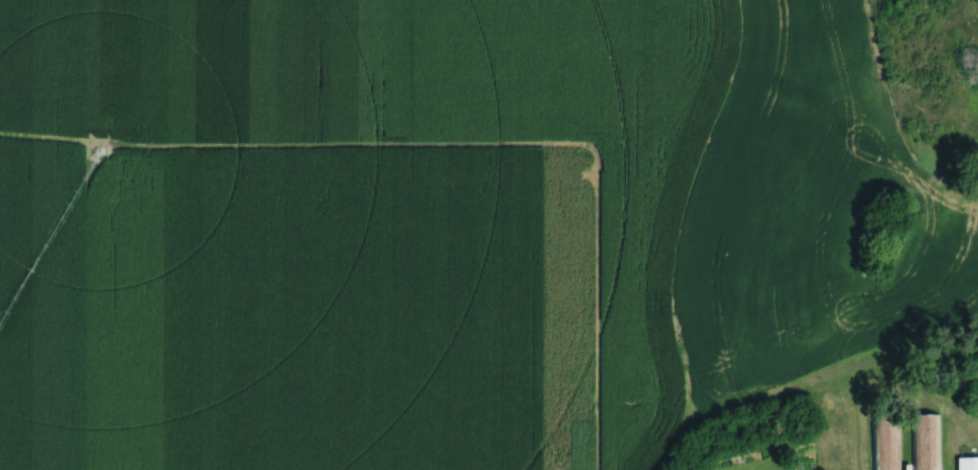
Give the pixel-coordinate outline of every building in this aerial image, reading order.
[(939,413),(912,414),(913,469),(940,469),(939,413)] [(897,427),(887,427),(887,419),(876,419),(876,469),(898,469),(897,427)] [(957,457),(957,469),(977,469),(977,456),(957,457)]
